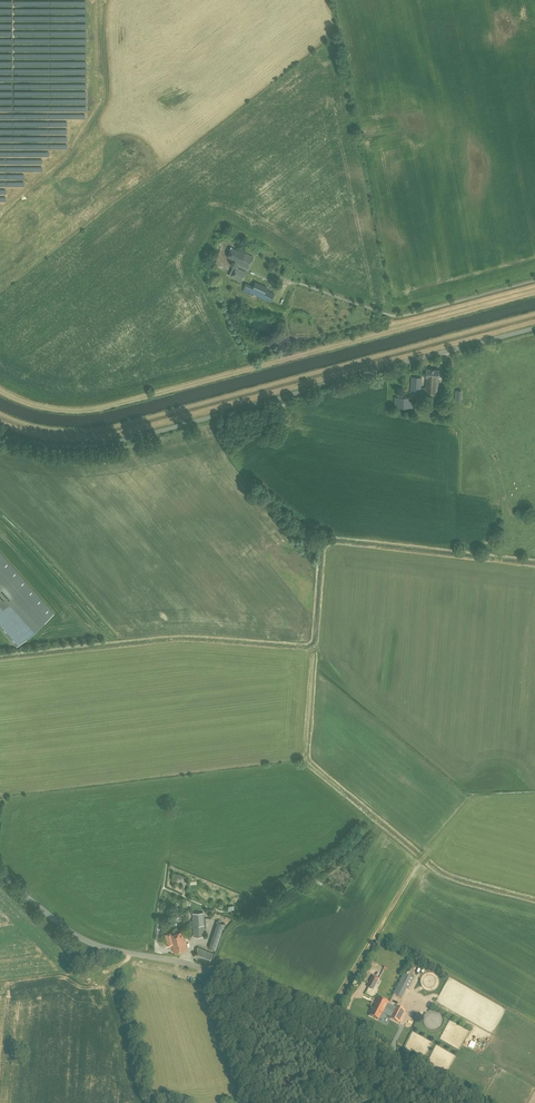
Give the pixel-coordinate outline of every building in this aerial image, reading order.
[(236,260),(228,275),(241,281),(246,272),(236,267),(238,263),(248,268),(253,257),(241,250),(240,252),(232,247),(228,256),(236,260)] [(212,267),(216,259),(210,256),(206,263),(212,267)] [(271,302),(274,294),(267,290),(268,288),(265,286),(255,282),(250,292),(271,302)] [(432,369),(427,369),(426,377),(426,387),(421,387),(422,377),(412,377),(411,392),(421,393),(421,392),(425,392),(425,393),(438,394),(439,377),(440,370),(434,369),(432,369)] [(413,407),(413,400),(409,400),(409,397),(401,397),(394,396),(394,407),(395,407),(413,407)] [(54,613),(0,552),(0,628),(17,647),(54,613)] [(194,936),(203,936),(203,925),(204,925),(204,912),(193,913),(194,936)] [(215,950),(224,923),(218,921),(209,948),(215,950)] [(187,948),(182,931),(173,933),(173,932),(165,934),(167,942),(166,943),(167,946),(172,945),(174,952),(187,948)] [(210,963),(213,953),(198,947),(194,957),(210,963)] [(408,989),(414,979),(403,974),(393,994),(402,999),(407,989),(408,989)] [(373,991),(379,979),(373,976),(367,987),(373,991)] [(393,1011),(386,1008),(389,1003),(378,997),(372,1008),(374,1008),(370,1016),(378,1020),(382,1013),(390,1017),(389,1018),(399,1023),(405,1011),(395,1006),(393,1011)]
